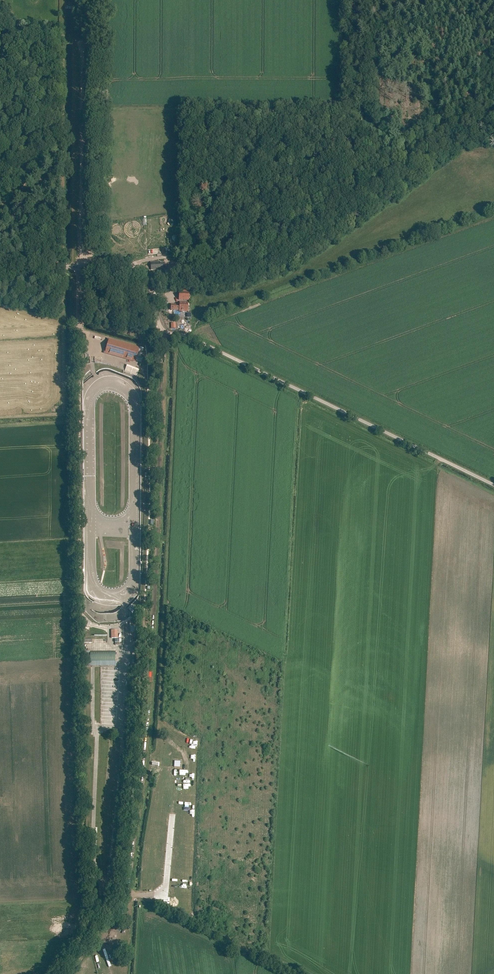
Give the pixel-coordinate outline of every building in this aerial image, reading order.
[(164,269),(164,262),(160,262),(160,261),(150,262),(150,270),(164,269)] [(178,292),(178,300),(188,300),(188,292),(178,292)] [(179,305),(175,305),(171,305),(170,310),(179,310),(179,311),(180,311),(181,312),(183,312),(184,311),(187,311),(187,302),(179,302),(179,305)] [(132,347),(132,346),(108,339),(105,353),(109,354),(110,353),(139,362),(142,351),(139,350),(139,349),(132,347)] [(127,365),(125,371),(137,376),(139,370),(127,365)] [(115,651),(89,651),(89,663),(115,663),(115,651)]
